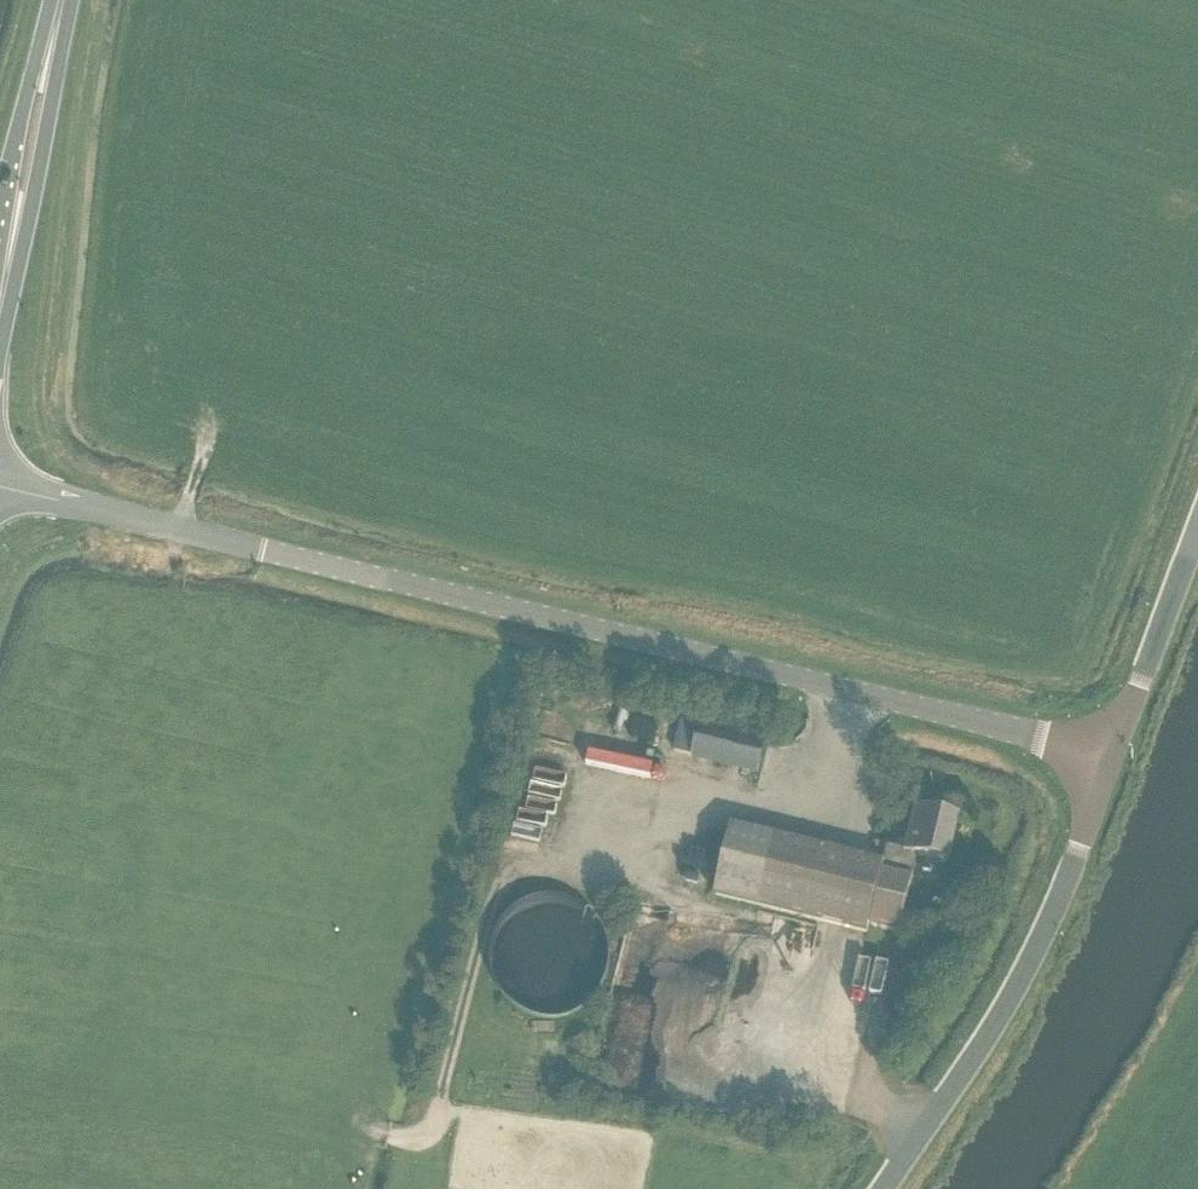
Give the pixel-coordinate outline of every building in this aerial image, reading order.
[(647,740),(668,744),(672,717),(651,714),(647,740)] [(757,777),(766,741),(700,724),(691,760),(757,777)] [(628,750),(625,764),(700,784),(704,770),(628,750)] [(912,879),(917,856),(949,863),(959,820),(917,810),(907,852),(887,847),(883,864),(775,837),(731,827),(714,895),(867,933),(868,926),(899,933),(912,879)] [(914,959),(885,953),(879,982),(908,988),(914,959)]
